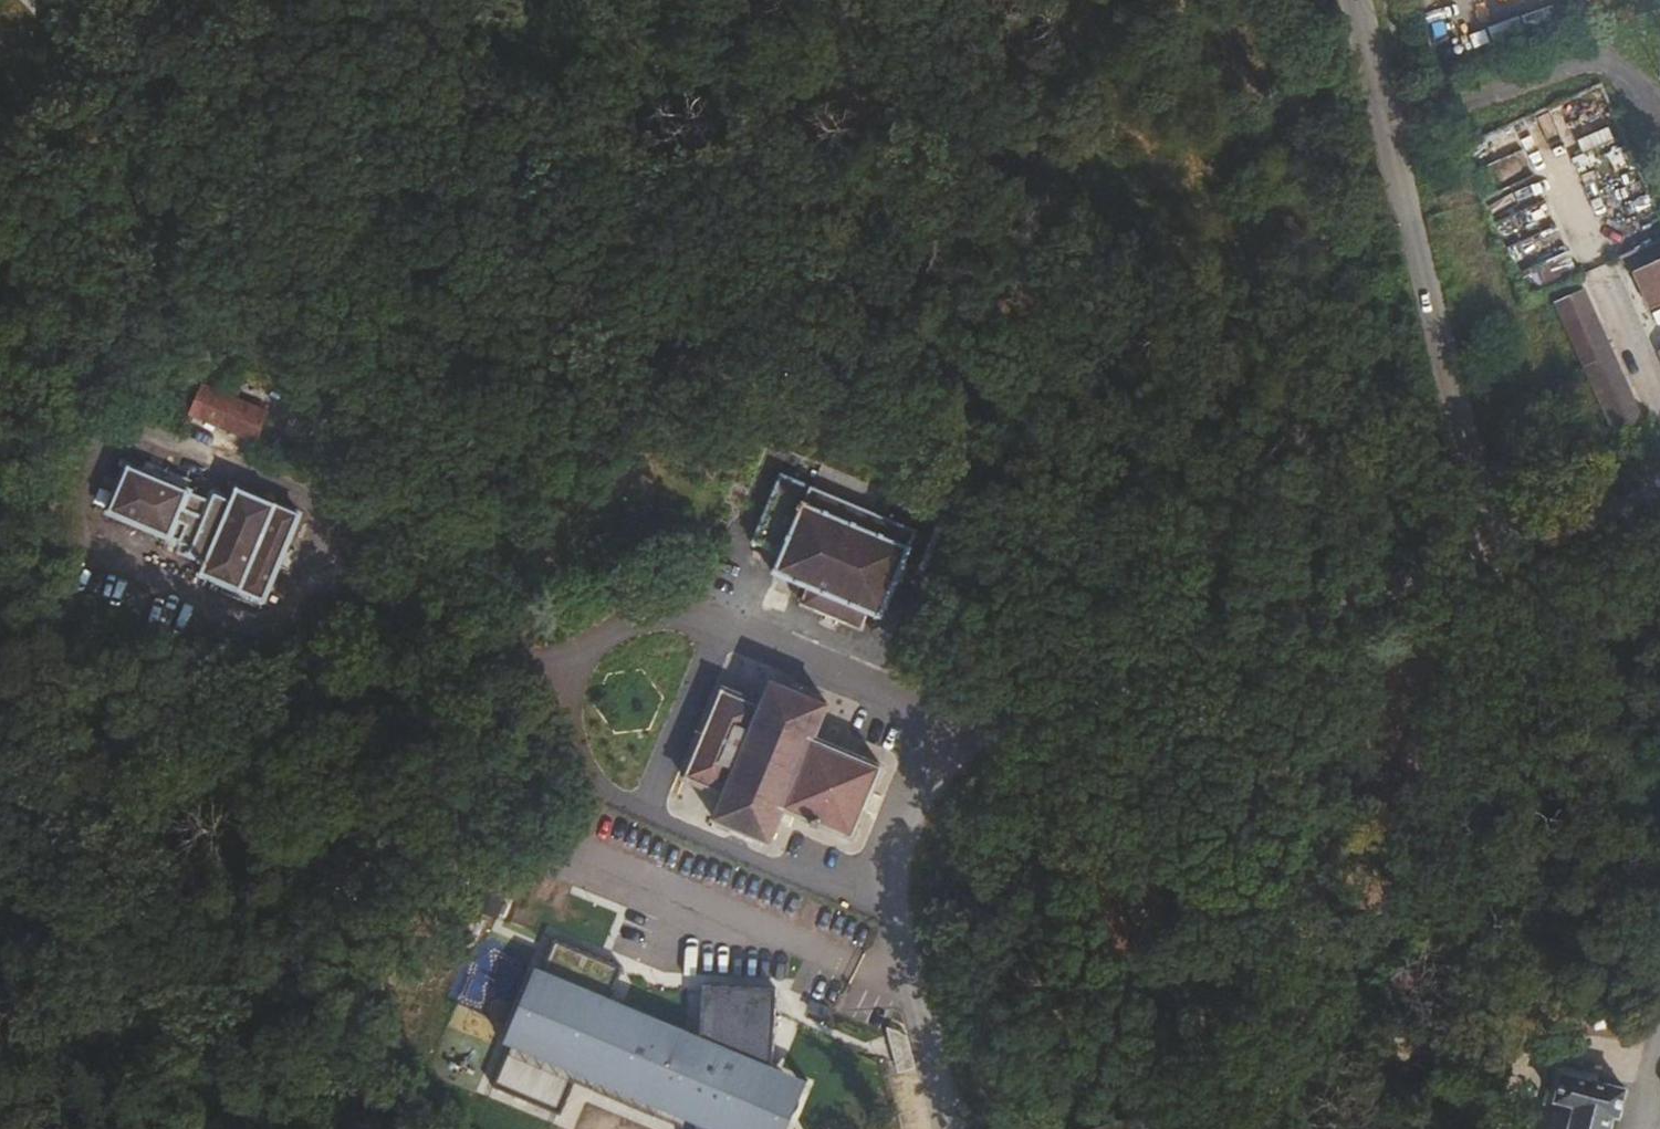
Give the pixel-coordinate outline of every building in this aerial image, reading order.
[(1634,262),(1647,298),(1659,293),(1659,252),(1634,262)] [(1537,266),(1543,285),(1576,273),(1570,255),(1537,266)] [(1640,408),(1585,282),(1556,293),(1610,421),(1640,408)] [(255,429),(264,404),(208,380),(198,406),(255,429)] [(266,594),(303,507),(240,481),(232,501),(130,460),(112,505),(211,546),(203,569),(266,594)] [(910,523),(781,471),(752,538),(778,550),(770,570),(805,585),(800,597),(859,620),(865,603),(876,607),(910,523)] [(888,753),(823,725),(832,699),(773,673),(765,689),(725,672),(684,766),(723,784),(712,810),(773,835),(789,802),(857,829),(888,753)] [(689,1128),(765,1128),(769,1062),(774,983),(699,978),(695,1030),(605,990),(618,960),(549,930),(484,1078),(553,1108),(568,1076),(572,1067),(654,1103),(662,1087),(692,1089),(689,1128)] [(914,1066),(906,1032),(885,1025),(896,1070),(914,1066)] [(769,1062),(765,1128),(781,1128),(804,1077),(769,1062)] [(689,1128),(692,1089),(662,1087),(654,1103),(572,1067),(568,1076),(689,1128)] [(1605,1114),(1616,1117),(1624,1087),(1558,1069),(1552,1092),(1565,1096),(1556,1127),(1545,1124),(1543,1128),(1601,1128),(1605,1114)] [(1129,1120),(1101,1128),(1132,1128),(1129,1120)]
